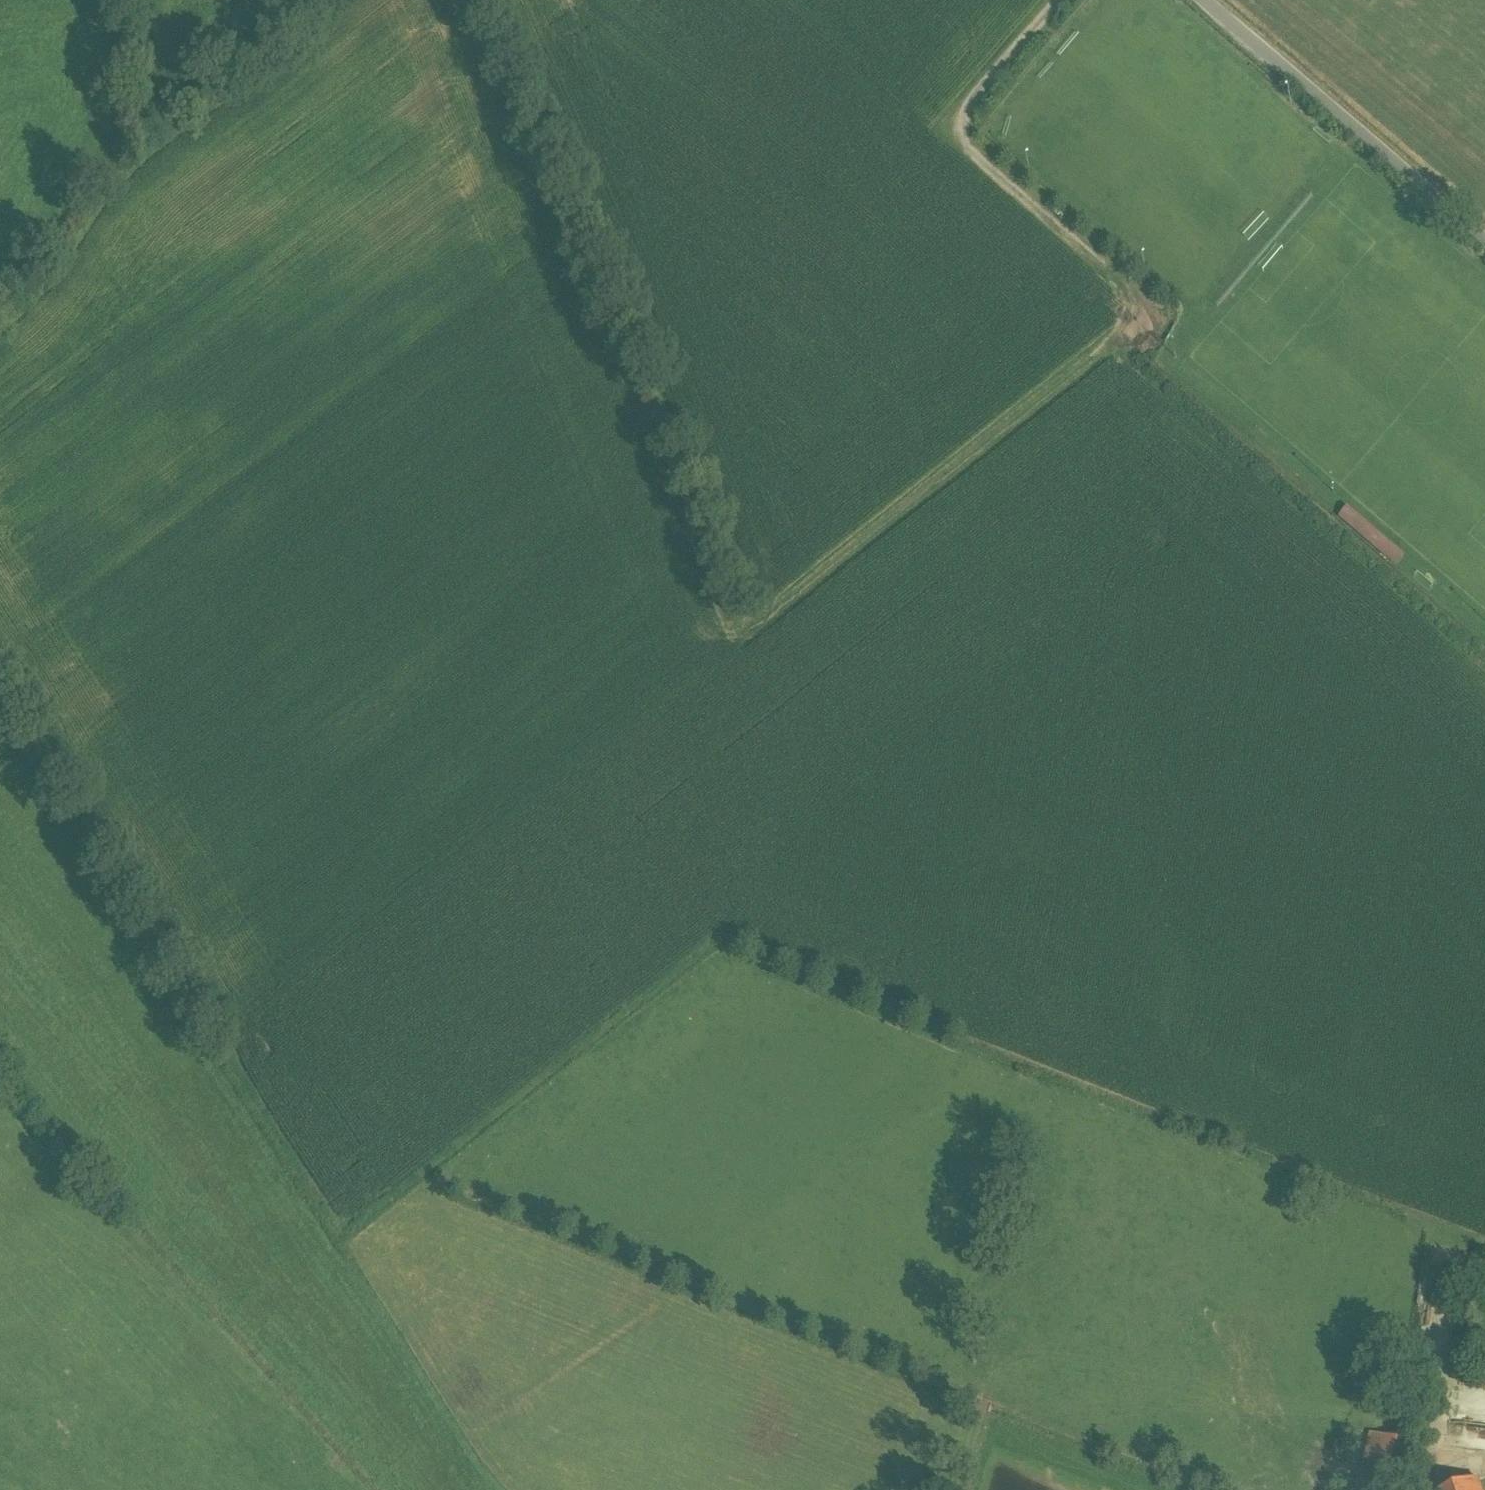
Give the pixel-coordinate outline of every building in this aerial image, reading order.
[(1381,563),(1393,551),(1344,508),(1333,521),(1381,563)] [(1441,1290),(1442,1246),(1424,1246),(1424,1290),(1441,1290)] [(1361,1480),(1360,1480),(1358,1489),(1404,1489),(1415,1445),(1372,1434),(1361,1480)] [(1478,1480),(1451,1489),(1482,1489),(1478,1480)]
